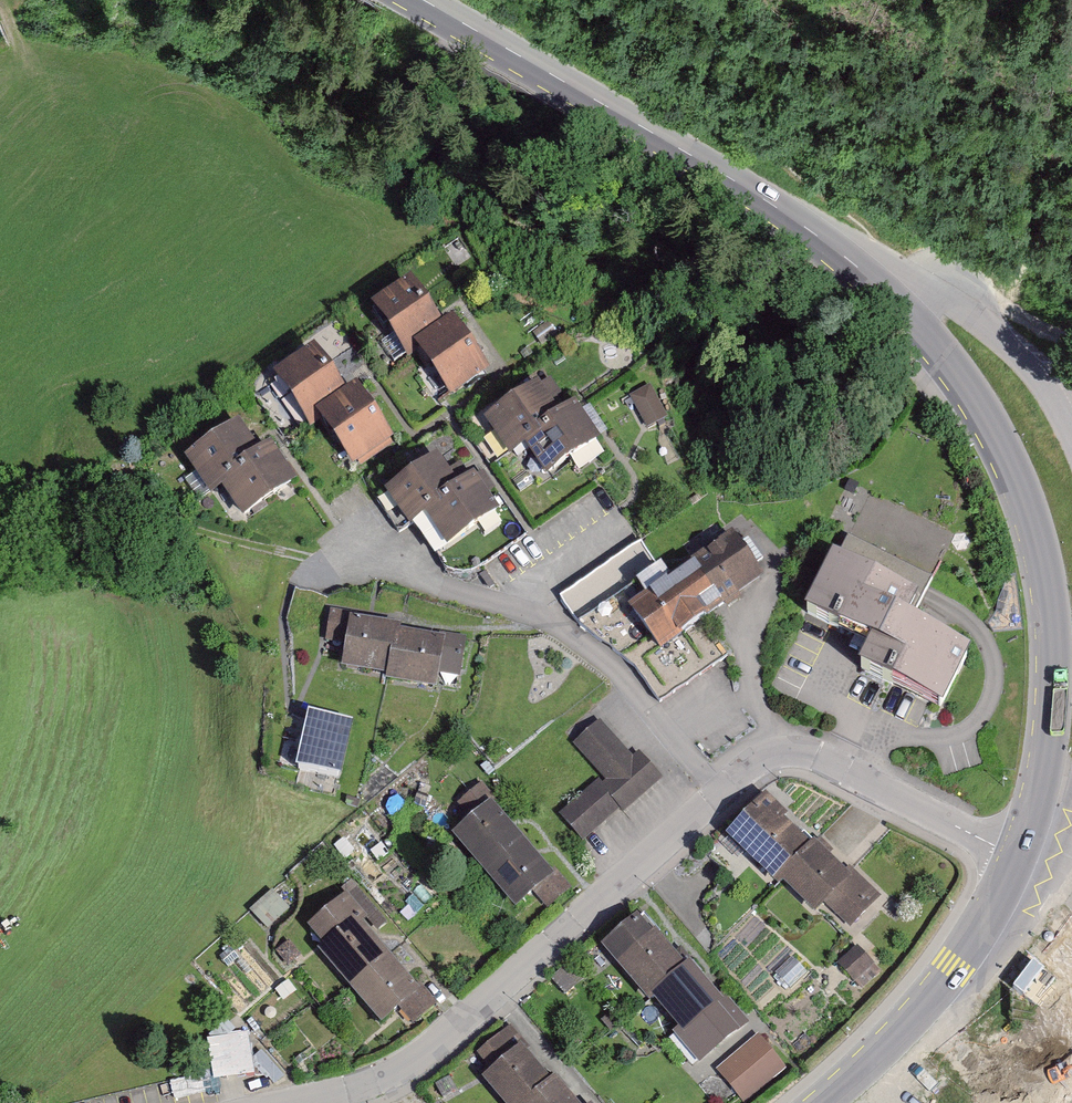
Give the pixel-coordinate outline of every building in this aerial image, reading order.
[(450,328),(418,281),(377,309),(413,362),(429,351),(458,394),(494,370),(461,321),(450,328)] [(360,393),(329,345),(281,377),(315,428),(334,415),(365,462),(405,436),(372,385),(360,393)] [(575,417),(550,380),(492,420),(519,461),(535,450),(554,478),(610,440),(588,408),(575,417)] [(647,428),(667,417),(649,386),(630,397),(647,428)] [(274,455),(252,420),(193,456),(219,497),(242,483),(260,511),(310,481),(288,446),(274,455)] [(469,488),(450,458),(396,493),(423,534),(445,520),(461,545),(512,512),(488,475),(469,488)] [(688,568),(676,551),(666,558),(647,531),(560,592),(585,627),(636,658),(666,701),(731,654),(712,628),(785,576),(748,525),(688,568)] [(842,546),(832,545),(801,612),(863,641),(851,667),(944,711),(976,642),(912,612),(917,600),(929,580),(849,534),(842,546)] [(475,632),(338,605),(331,640),(354,644),(350,666),(450,686),(454,666),(468,669),(475,632)] [(311,706),(298,760),(341,770),(354,716),(311,706)] [(641,759),(606,718),(576,743),(606,779),(561,817),(588,850),(670,782),(647,754),(641,759)] [(580,889),(486,783),(464,803),(482,823),(464,838),(530,912),(549,896),(559,907),(580,889)] [(791,820),(767,797),(726,839),(785,896),(791,892),(815,916),(825,907),(851,931),(886,898),(851,866),(845,873),(815,845),(811,848),(786,825),(791,820)] [(372,917),(357,901),(324,931),(338,947),(330,954),(401,1033),(411,1023),(420,1033),(446,1009),(367,921),(372,917)] [(652,939),(637,921),(603,950),(651,1006),(656,1001),(682,1032),(674,1038),(699,1068),(750,1025),(723,993),(718,998),(691,966),(685,968),(657,934),(652,939)] [(879,967),(860,945),(842,960),(862,982),(879,967)] [(1017,980),(1040,996),(1059,968),(1037,953),(1017,980)] [(511,1028),(479,1057),(495,1074),(488,1079),(510,1102),(577,1102),(557,1080),(550,1081),(525,1054),(530,1049),(511,1028)] [(250,1030),(208,1037),(215,1078),(257,1071),(250,1030)] [(760,1036),(752,1043),(718,1071),(744,1102),(749,1102),(789,1071),(760,1036)]
